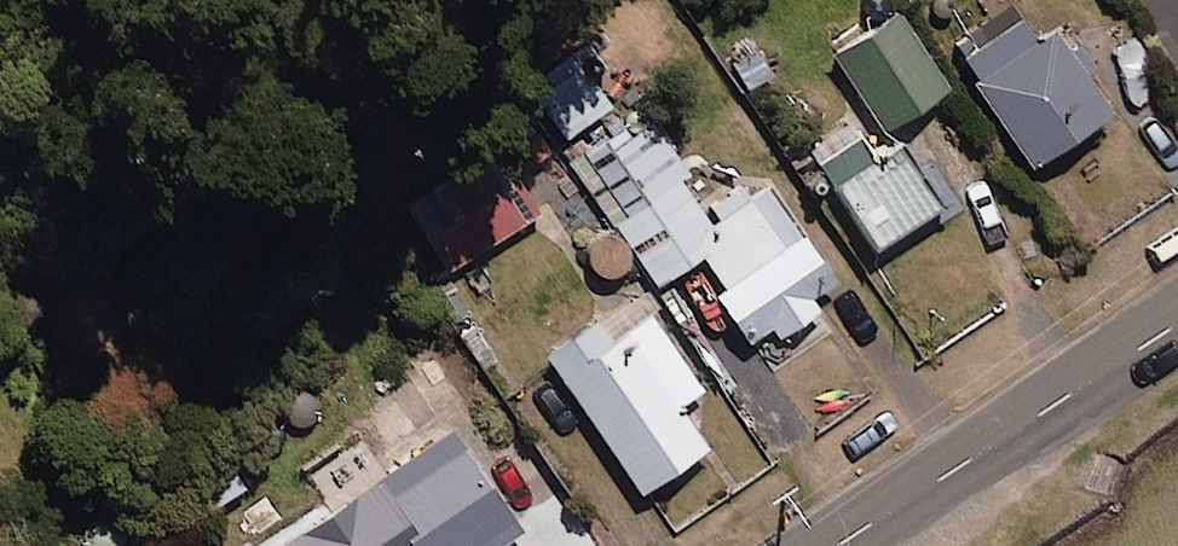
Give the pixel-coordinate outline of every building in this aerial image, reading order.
[(952,89),(901,14),(836,57),(886,133),(952,89)] [(1026,22),(967,60),(978,77),(972,81),(1029,170),(1111,118),(1056,31),(1039,42),(1026,22)] [(621,163),(664,131),(646,107),(603,140),(621,163)] [(664,131),(621,163),(650,201),(693,169),(664,131)] [(879,164),(863,139),(804,177),(813,192),(831,180),(877,251),(943,209),(904,148),(879,164)] [(621,163),(603,140),(571,164),(582,178),(553,207),(565,224),(598,199),(618,226),(650,201),(621,163)] [(537,216),(495,150),(408,205),(450,271),(537,216)] [(844,293),(767,186),(692,240),(726,287),(717,294),(760,354),(844,293)] [(704,391),(639,294),(548,355),(643,495),(707,452),(678,408),(704,391)] [(454,433),(355,497),(387,545),(502,545),(520,535),(454,433)] [(222,450),(184,479),(212,515),(249,486),(222,450)]
